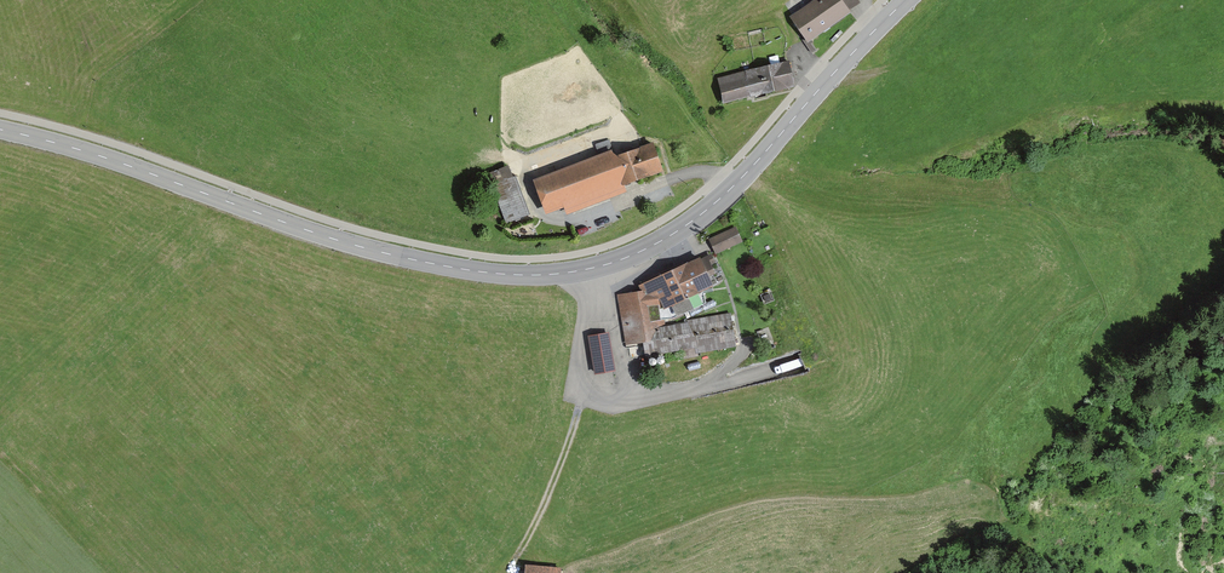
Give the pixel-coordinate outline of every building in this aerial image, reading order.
[(813,50),(807,41),(809,40),(807,37),(845,9),(855,2),(854,0),(818,0),(791,20),(803,38),(801,40),(809,52),(813,50)] [(748,94),(791,85),(787,62),(744,70),(714,77),(715,84),(717,83),(721,100),(748,94)] [(607,141),(594,145),(598,157),(600,162),(602,161),(613,157),(607,141)] [(611,188),(659,170),(651,143),(629,151),(628,148),(624,150),(625,153),(613,157),(602,161),(611,188)] [(600,162),(598,157),(534,180),(544,209),(561,204),(562,206),(611,188),(602,161),(600,162)] [(504,224),(527,214),(518,186),(514,175),(490,185),(504,224)] [(732,228),(709,239),(715,251),(738,240),(732,228)] [(683,265),(652,279),(666,305),(667,308),(666,308),(671,319),(681,314),(680,312),(700,303),(695,292),(700,289),(710,285),(705,275),(711,272),(704,257),(698,260),(697,258),(683,265)] [(642,341),(644,354),(680,347),(688,346),(693,345),(695,345),(686,327),(685,324),(660,328),(658,319),(656,307),(666,305),(652,279),(638,286),(641,292),(618,296),(626,344),(642,341)] [(695,345),(693,345),(694,352),(734,345),(728,313),(684,321),(685,324),(686,327),(695,345)] [(607,333),(590,336),(597,371),(613,368),(607,333)]
